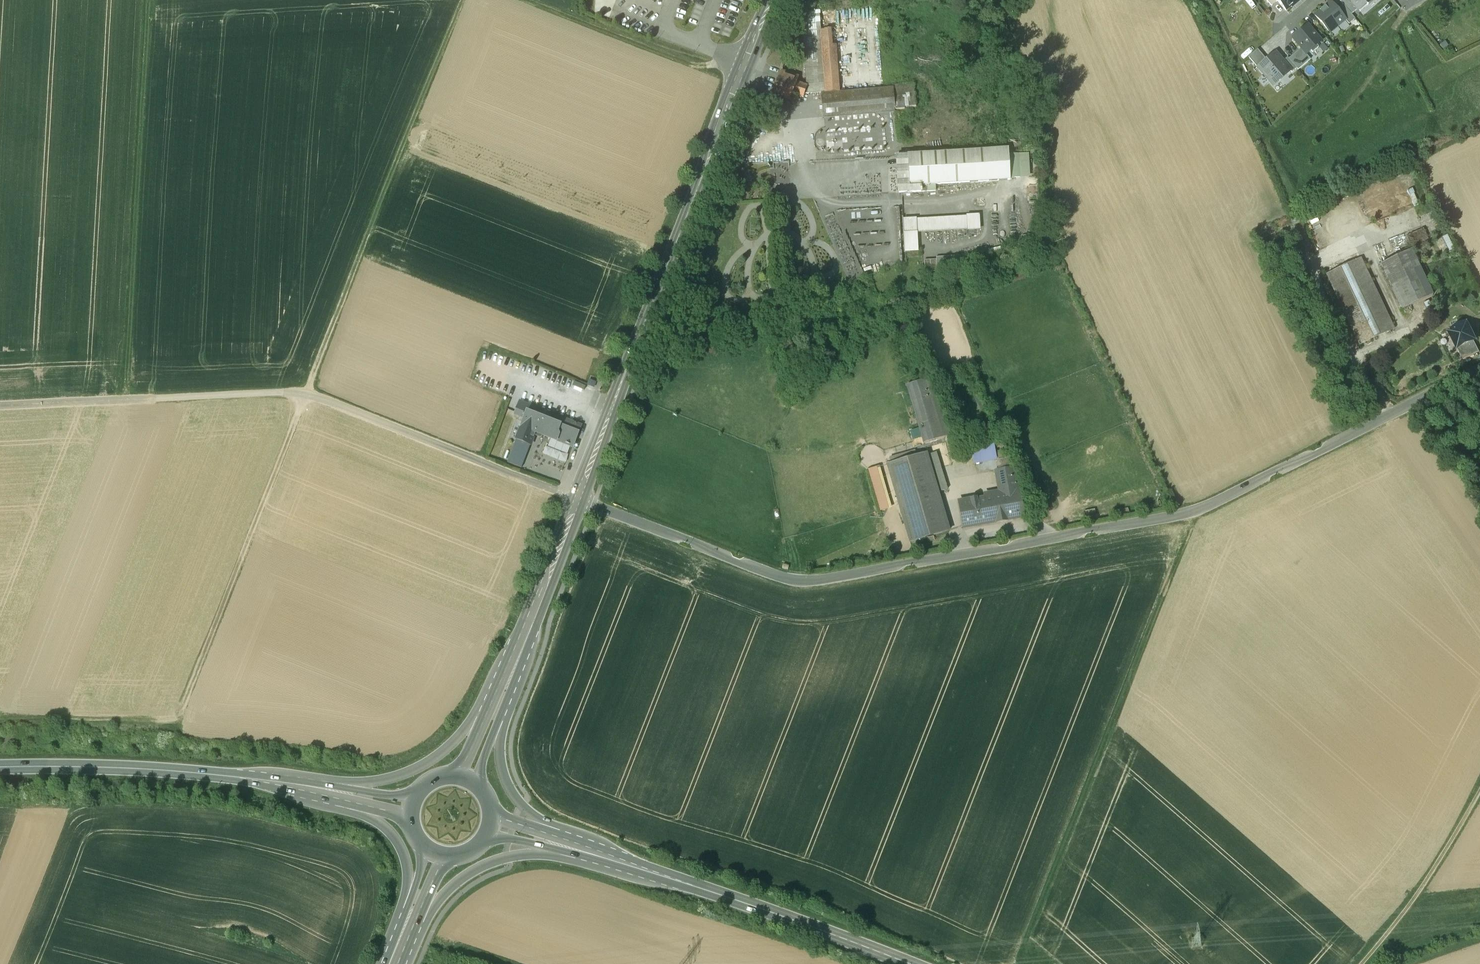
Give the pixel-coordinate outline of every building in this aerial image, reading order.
[(1294,0),(1276,0),(1277,1),(1286,11),(1291,7),(1291,8),(1297,3),(1294,0)] [(1339,2),(1343,6),(1351,15),(1357,10),(1358,10),(1350,0),(1341,0),(1339,2)] [(1358,10),(1357,10),(1360,13),(1375,0),(1350,0),(1358,10)] [(876,3),(864,4),(870,87),(883,86),(876,3)] [(1337,11),(1330,3),(1315,16),(1328,32),(1336,26),(1337,27),(1345,21),(1337,11)] [(1351,15),(1343,6),(1337,11),(1345,21),(1348,25),(1355,20),(1351,15)] [(841,12),(845,72),(858,71),(853,11),(841,12)] [(836,12),(819,13),(823,91),(841,90),(836,12)] [(921,24),(912,24),(912,32),(921,32),(921,24)] [(1318,48),(1317,46),(1321,42),(1308,26),(1292,39),(1301,49),(1306,55),(1311,51),(1312,53),(1318,48)] [(1306,55),(1301,49),(1288,59),(1296,69),(1298,71),(1310,60),(1306,55)] [(1266,60),(1257,50),(1248,58),(1257,69),(1258,69),(1257,68),(1266,60)] [(1283,62),(1275,53),(1266,60),(1257,68),(1258,69),(1268,80),(1273,86),(1290,72),(1290,71),(1283,62)] [(795,69),(798,57),(788,55),(785,66),(795,69)] [(1287,58),(1283,62),(1290,71),(1290,72),(1291,73),(1296,69),(1288,59),(1287,58)] [(799,77),(782,70),(773,93),(791,99),(793,93),(803,97),(808,86),(797,82),(799,77)] [(1013,88),(1005,89),(1005,101),(1014,101),(1013,88)] [(894,91),(820,95),(821,116),(895,113),(894,91)] [(1008,150),(908,155),(910,186),(1010,180),(1008,150)] [(912,218),(902,219),(904,246),(914,245),(912,218)] [(1413,249),(1382,263),(1403,309),(1434,294),(1413,249)] [(964,257),(926,257),(926,269),(964,268),(964,257)] [(1394,329),(1361,258),(1326,274),(1359,345),(1394,329)] [(1467,322),(1448,331),(1457,349),(1474,340),(1476,339),(1467,322)] [(1474,340),(1457,349),(1463,360),(1479,352),(1474,340)] [(954,435),(930,379),(906,385),(923,443),(954,435)] [(517,399),(512,412),(522,415),(527,402),(517,399)] [(579,423),(527,402),(522,415),(514,436),(529,442),(533,431),(570,446),(579,423)] [(514,436),(504,460),(519,466),(529,442),(514,436)] [(977,443),(978,462),(1002,461),(1001,442),(977,443)] [(926,453),(887,465),(910,542),(949,530),(926,453)] [(894,507),(884,465),(871,468),(882,510),(894,507)] [(1002,494),(959,502),(963,528),(1023,517),(1018,491),(1014,469),(998,471),(1002,494)]
